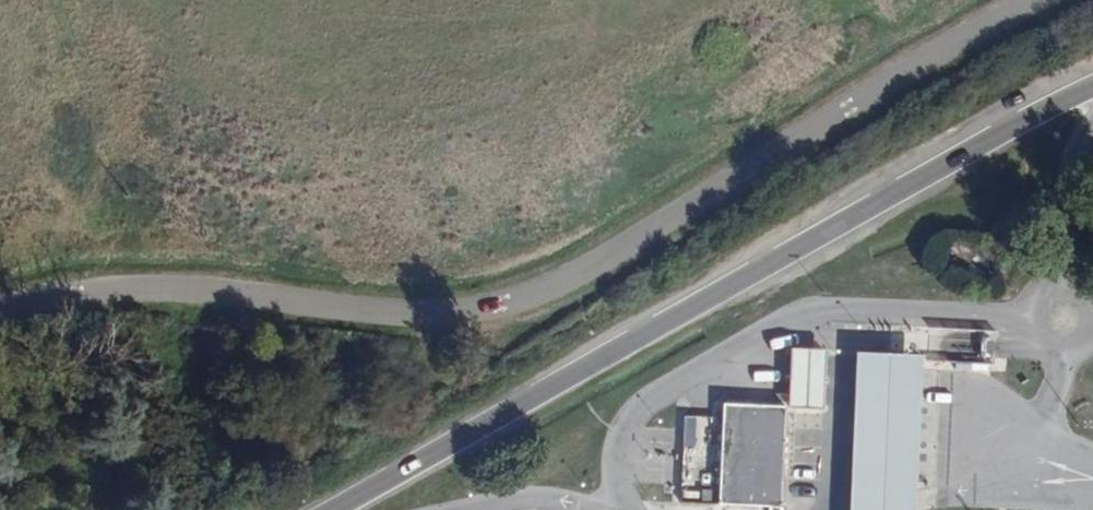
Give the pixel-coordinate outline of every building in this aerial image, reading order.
[(824,352),(788,350),(785,407),(822,408),(824,352)] [(847,509),(913,509),(921,356),(855,353),(847,509)] [(723,404),(718,505),(769,507),(769,509),(781,509),(785,407),(723,404)]
